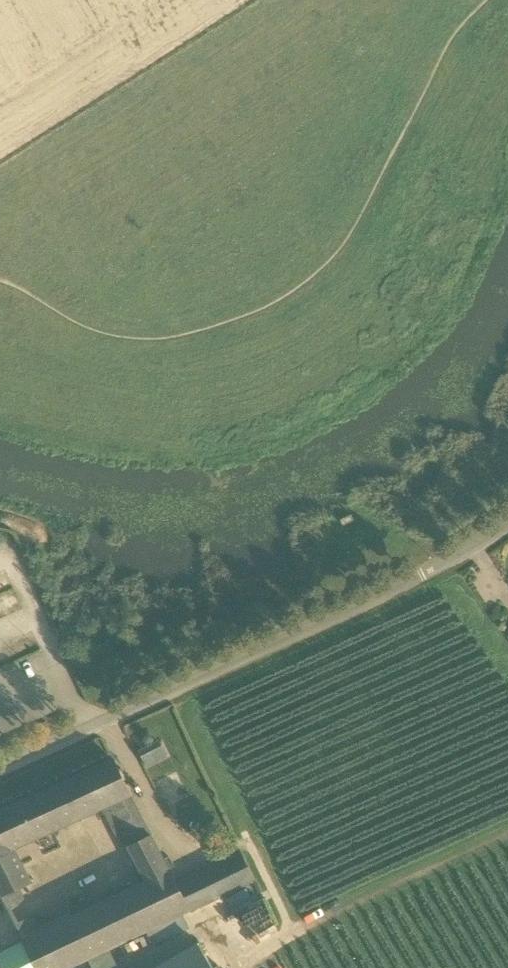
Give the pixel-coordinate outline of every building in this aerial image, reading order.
[(352,514),(341,519),(343,525),(354,520),(352,514)] [(189,911),(190,912),(256,880),(242,851),(176,883),(113,758),(111,759),(111,760),(64,781),(62,782),(52,787),(52,786),(50,787),(51,788),(19,802),(18,802),(17,803),(0,811),(0,896),(32,881),(16,849),(103,806),(120,841),(126,838),(129,844),(128,845),(145,880),(70,916),(68,913),(25,933),(28,940),(9,948),(19,967),(70,967),(189,911)] [(97,836),(113,867),(121,863),(105,832),(97,836)] [(175,873),(185,870),(177,846),(166,850),(175,873)] [(198,940),(138,967),(211,967),(198,940)]
